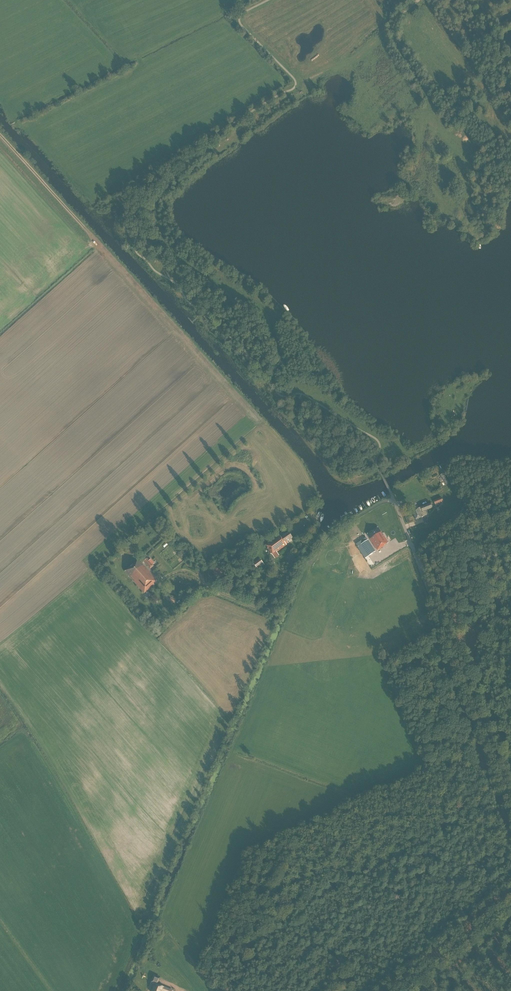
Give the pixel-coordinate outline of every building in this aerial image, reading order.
[(440,475),(447,485),(449,483),(443,474),(440,475)] [(442,502),(443,502),(442,498),(440,498),(434,501),(437,508),(441,507),(439,503),(442,502)] [(428,515),(427,510),(423,512),(422,507),(412,511),(416,520),(428,515)] [(386,547),(385,545),(388,543),(378,527),(367,535),(377,551),(381,548),(382,549),(386,547)] [(289,533),(281,538),(279,535),(266,545),(268,548),(268,549),(273,555),(275,559),(279,556),(277,552),(287,545),(285,543),(293,538),(289,533)] [(368,540),(361,545),(369,556),(375,552),(368,540)] [(260,558),(253,563),(257,567),(258,570),(265,565),(263,563),(260,558)] [(147,559),(144,562),(149,568),(153,565),(147,559)] [(144,593),(154,584),(157,580),(138,560),(125,572),(144,593)] [(161,978),(154,975),(151,983),(154,984),(151,990),(173,990),(166,988),(166,989),(164,988),(164,987),(158,985),(161,978)]
